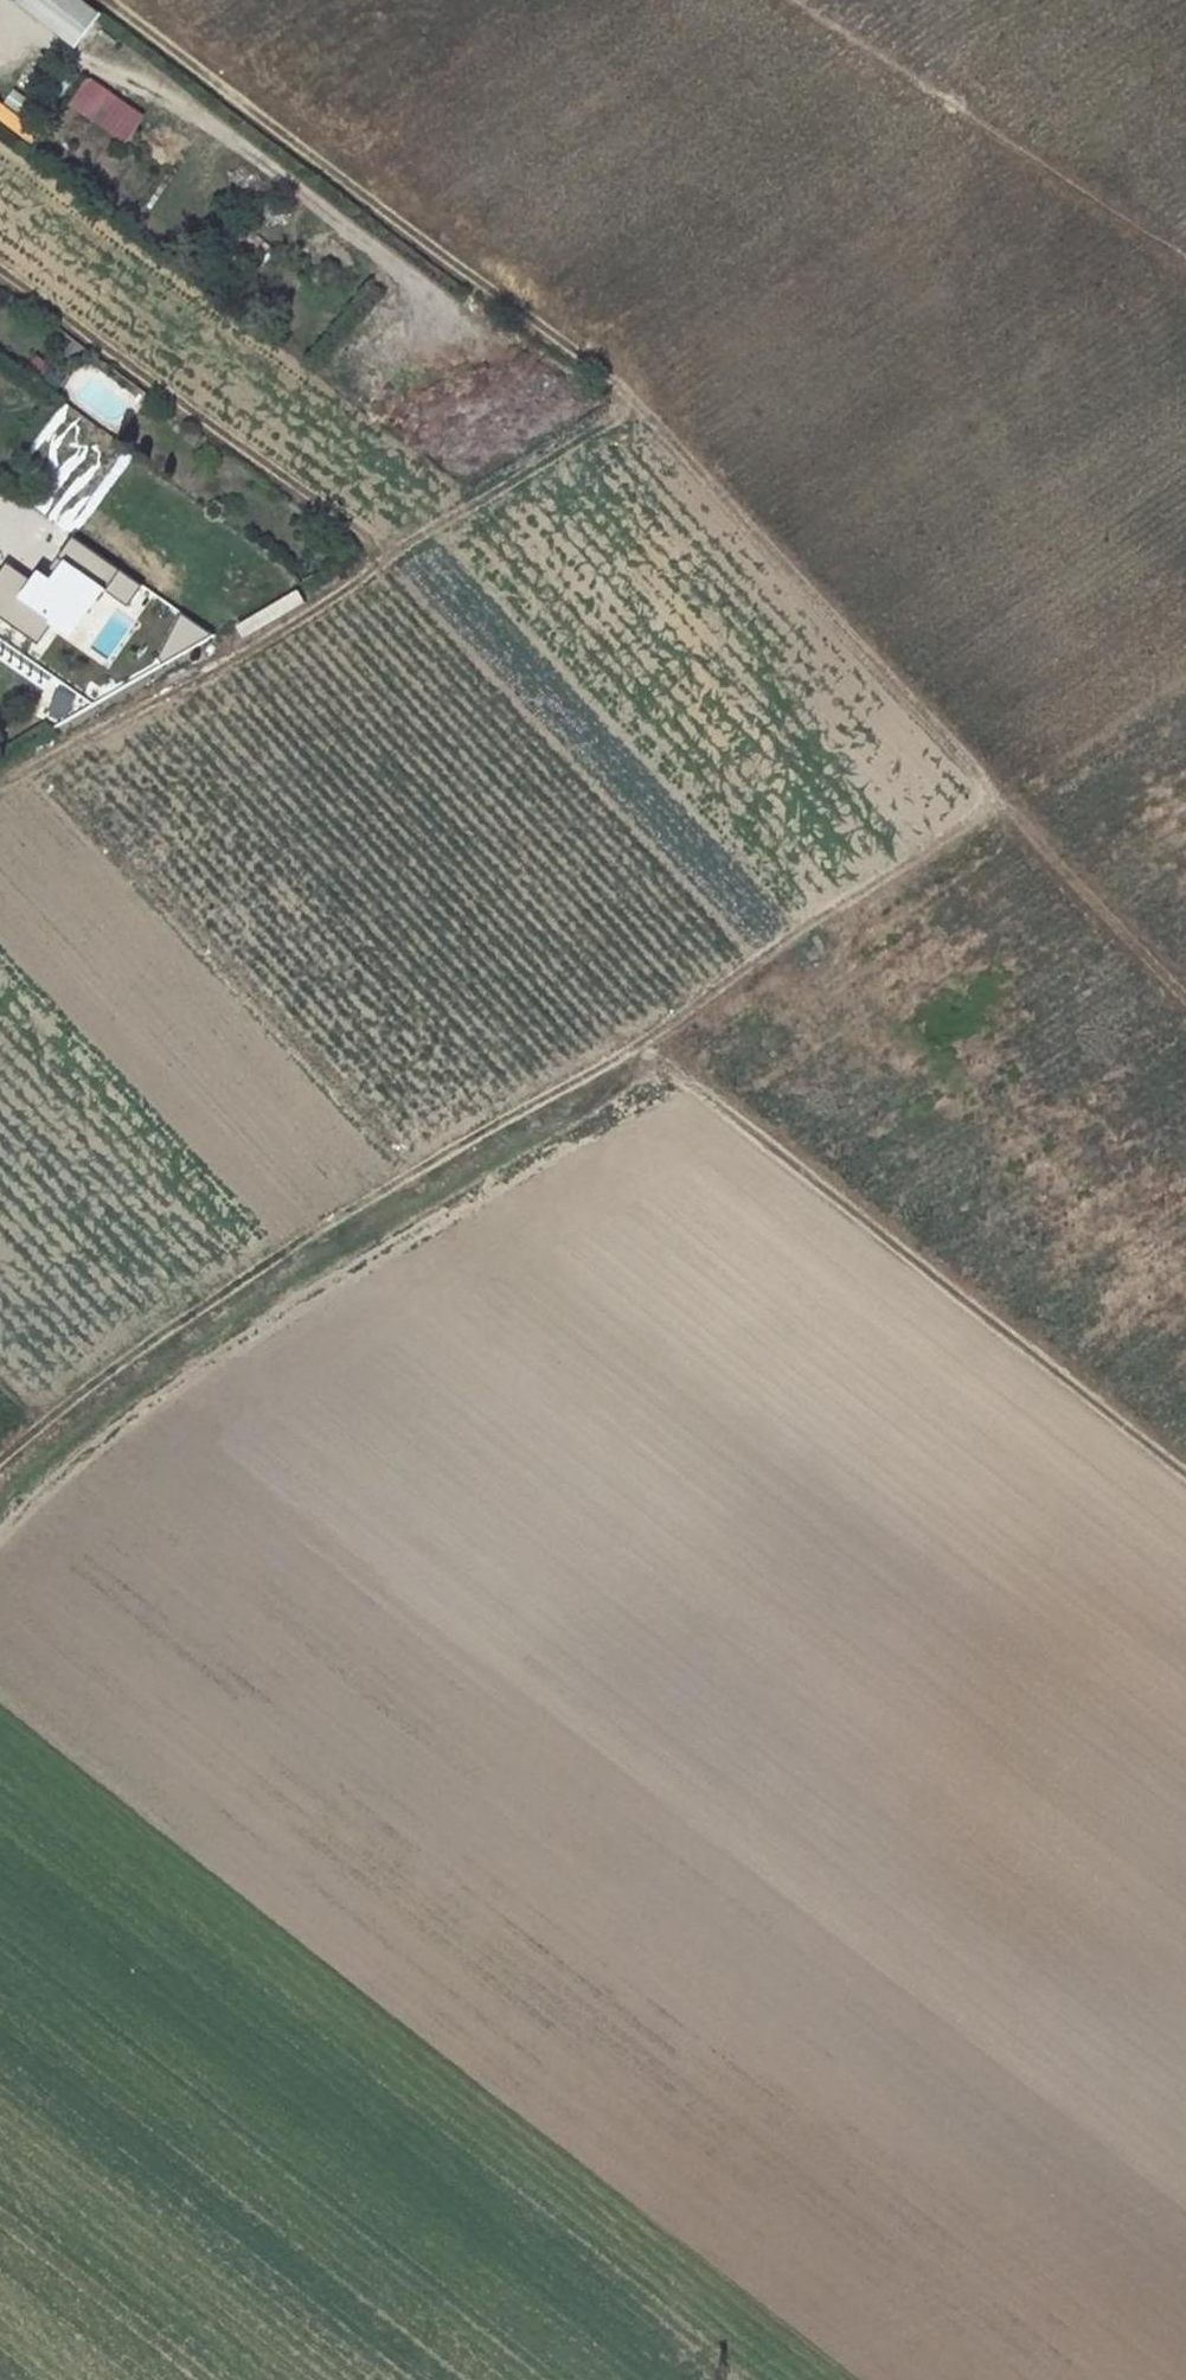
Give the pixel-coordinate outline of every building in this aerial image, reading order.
[(84,76),(74,107),(104,117),(114,86),(84,76)] [(0,549),(0,578),(14,559),(0,549)]
